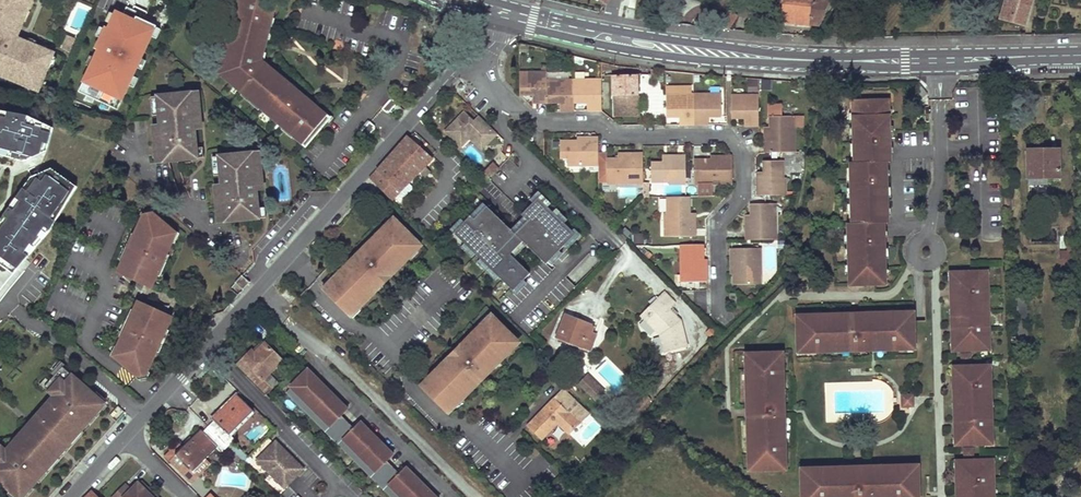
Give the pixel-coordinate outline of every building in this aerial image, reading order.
[(36,86),(42,71),(45,72),(52,52),(13,36),(19,20),(18,20),(22,9),(23,10),(27,0),(0,0),(0,72),(36,86)] [(217,73),(303,146),(326,118),(259,61),(275,0),(237,0),(217,73)] [(781,24),(811,27),(812,25),(818,25),(826,10),(823,9),(824,0),(783,0),(781,24)] [(1000,19),(1025,26),(1032,0),(1005,0),(1000,19)] [(132,4),(130,9),(139,13),(143,15),(145,10),(132,4)] [(126,17),(130,9),(124,6),(121,14),(126,17)] [(110,106),(117,109),(128,85),(132,75),(136,67),(140,57),(150,35),(154,26),(154,25),(137,17),(139,13),(130,9),(126,17),(121,14),(114,11),(106,29),(104,28),(94,49),(97,50),(78,92),(85,95),(94,99),(101,102),(110,106)] [(728,11),(717,28),(728,29),(737,16),(728,11)] [(159,28),(154,26),(150,35),(154,38),(159,28)] [(69,50),(74,38),(66,35),(61,47),(69,50)] [(140,57),(136,67),(140,69),(145,60),(140,57)] [(547,80),(547,72),(520,73),(520,96),(532,96),(538,95),(538,103),(548,103),(547,80)] [(132,75),(128,85),(132,87),(137,77),(132,75)] [(614,116),(618,116),(622,116),(622,113),(638,113),(638,76),(612,76),(612,96),(614,96),(614,116)] [(574,80),(547,80),(548,103),(560,103),(565,103),(565,111),(575,111),(574,103),(574,80)] [(601,107),(601,80),(574,80),(574,103),(586,103),(592,103),(592,111),(601,111),(601,107)] [(747,80),(747,92),(756,92),(756,80),(747,80)] [(920,84),(915,89),(923,98),(928,93),(920,84)] [(667,94),(667,116),(680,116),(686,116),(686,124),(695,124),(694,93),(667,94)] [(722,93),(694,93),(695,124),(705,124),(705,116),(712,116),(722,116),(722,93)] [(735,95),(735,106),(735,117),(748,117),(755,117),(755,124),(763,124),(763,94),(735,95)] [(198,96),(190,97),(193,135),(201,135),(198,96)] [(190,97),(159,100),(160,119),(161,129),(165,165),(196,163),(195,152),(193,135),(190,97)] [(889,98),(854,99),(855,161),(851,161),(853,221),(849,221),(851,283),(886,281),(883,220),(888,220),(886,160),(891,160),(889,98)] [(391,99),(383,109),(387,113),(388,111),(390,113),(397,104),(391,99)] [(160,119),(159,100),(151,100),(152,120),(160,119)] [(785,106),(774,106),(774,129),(774,134),(768,134),(769,153),(798,153),(798,128),(795,128),(795,118),(785,118),(785,106)] [(0,108),(0,155),(24,160),(45,150),(51,127),(21,112),(0,108)] [(461,112),(443,131),(458,146),(466,138),(472,133),(486,146),(496,135),(479,119),(473,124),(461,112)] [(367,122),(357,135),(362,140),(372,129),(370,127),(371,125),(367,122)] [(156,166),(165,165),(161,129),(153,129),(156,166)] [(472,133),(466,138),(481,152),(486,146),(472,133)] [(371,177),(392,199),(400,191),(409,182),(432,159),(407,137),(371,177)] [(561,159),(565,159),(569,159),(569,167),(599,167),(598,140),(582,140),(582,142),(577,143),(561,143),(561,159)] [(195,152),(196,163),(204,162),(203,151),(195,152)] [(1029,152),(1029,177),(1058,178),(1059,152),(1029,152)] [(609,182),(615,182),(620,182),(621,184),(644,183),(643,153),(624,154),(625,159),(619,159),(608,159),(608,167),(609,182)] [(652,182),(661,182),(671,181),(671,184),(687,184),(686,156),(668,156),(669,163),(664,163),(652,163),(652,182)] [(695,160),(696,168),(696,176),(702,176),(702,184),(733,183),(732,156),(716,157),(716,159),(711,160),(695,160)] [(251,157),(219,160),(220,179),(221,189),(224,225),(257,222),(256,212),(254,194),(251,157)] [(259,157),(251,157),(254,194),(262,193),(259,157)] [(220,179),(219,160),(212,161),(213,179),(220,179)] [(786,161),(768,161),(768,172),(768,177),(760,177),(760,196),(789,196),(788,178),(786,178),(786,161)] [(492,163),(488,168),(483,173),(487,176),(485,178),(487,180),(498,170),(492,163)] [(608,167),(599,167),(599,184),(609,184),(609,182),(608,167)] [(49,169),(29,177),(0,219),(0,264),(13,273),(50,228),(74,187),(49,169)] [(414,187),(409,182),(400,191),(405,196),(414,187)] [(637,188),(620,188),(620,197),(637,197),(637,188)] [(217,226),(224,225),(221,189),(214,189),(217,226)] [(667,213),(667,225),(667,237),(697,236),(697,219),(692,219),(692,213),(691,197),(670,198),(670,213),(667,213)] [(577,235),(540,198),(523,215),(529,221),(525,225),(556,256),(577,235)] [(508,225),(485,202),(455,233),(514,291),(531,274),(511,255),(524,242),(516,233),(512,236),(504,228),(508,225)] [(773,206),(751,206),(751,216),(751,221),(746,221),(746,241),(776,240),(776,215),(773,215),(773,206)] [(256,212),(257,222),(265,222),(264,211),(256,212)] [(141,214),(115,271),(121,274),(120,275),(133,288),(137,281),(143,283),(150,286),(174,233),(151,212),(141,214)] [(511,228),(508,225),(504,228),(512,236),(516,233),(524,242),(547,264),(556,256),(525,225),(529,221),(523,215),(511,228)] [(347,308),(351,312),(357,306),(358,307),(369,297),(366,294),(370,289),(372,290),(389,274),(390,275),(397,269),(394,266),(398,261),(400,263),(415,248),(417,250),(422,245),(412,236),(411,236),(401,227),(403,225),(395,218),(389,223),(391,224),(380,235),(377,233),(371,239),(374,242),(367,250),(365,248),(359,254),(358,253),(346,265),(349,268),(344,273),(343,271),(338,276),(340,277),(329,288),(348,307),(347,308)] [(1077,270),(1077,243),(1066,243),(1066,251),(1059,251),(1059,260),(1066,261),(1066,271),(1077,270)] [(686,273),(686,278),(686,282),(707,282),(706,264),(703,264),(703,259),(703,245),(681,245),(681,273),(686,273)] [(733,285),(755,285),(755,274),(759,274),(760,248),(731,248),(731,268),(733,268),(733,285)] [(981,269),(951,270),(953,348),(983,347),(983,342),(989,341),(989,313),(983,314),(982,303),(988,303),(988,275),(982,275),(981,269)] [(247,282),(240,275),(234,282),(241,288),(247,282)] [(137,281),(133,288),(140,290),(143,283),(137,281)] [(641,312),(638,315),(658,334),(661,333),(659,329),(645,315),(659,301),(667,309),(674,303),(662,290),(655,297),(641,312)] [(667,309),(659,301),(645,315),(659,329),(661,333),(658,334),(662,352),(685,347),(678,320),(667,309)] [(135,302),(110,355),(134,374),(145,372),(169,317),(163,314),(156,312),(160,304),(135,302)] [(156,312),(163,314),(167,306),(160,304),(156,312)] [(588,315),(573,309),(569,317),(584,323),(588,315)] [(500,322),(491,313),(485,319),(487,320),(462,346),(445,362),(447,364),(442,369),(438,366),(432,373),(434,375),(424,384),(447,408),(457,398),(458,399),(465,392),(463,390),(469,385),(471,388),(482,378),(481,377),(487,370),(485,368),(492,362),(495,365),(502,358),(500,355),(510,345),(511,346),(517,340),(509,332),(508,333),(498,323),(500,322)] [(805,348),(806,354),(910,351),(910,345),(915,345),(914,313),(799,317),(800,349),(805,348)] [(588,355),(596,334),(591,331),(588,330),(590,325),(584,323),(569,317),(565,315),(557,336),(567,340),(581,345),(579,351),(588,355)] [(255,353),(264,343),(261,340),(251,350),(255,353)] [(567,340),(565,346),(579,351),(581,345),(567,340)] [(268,399),(280,386),(277,383),(272,387),(264,379),(268,374),(282,361),(264,343),(255,353),(251,350),(238,364),(258,385),(256,387),(268,399)] [(971,351),(962,352),(962,360),(971,360),(971,351)] [(778,352),(747,353),(749,468),(781,468),(781,463),(786,462),(784,358),(778,358),(778,352)] [(983,364),(953,364),(956,443),(986,442),(986,436),(991,436),(991,409),(985,409),(985,398),(990,398),(990,369),(984,370),(983,364)] [(15,496),(17,496),(26,486),(31,490),(37,482),(35,481),(48,466),(50,467),(57,459),(55,457),(65,446),(66,448),(74,439),(72,437),(85,422),(87,424),(93,417),(89,413),(99,401),(61,368),(43,389),(53,398),(44,409),(48,412),(39,423),(29,435),(19,446),(15,442),(6,453),(0,448),(0,484),(15,496)] [(320,383),(308,371),(302,377),(313,389),(320,383)] [(264,379),(272,387),(277,383),(268,374),(264,379)] [(587,376),(579,386),(596,403),(605,394),(587,376)] [(285,393),(291,399),(297,394),(330,427),(325,433),(336,444),(342,439),(376,473),(370,478),(382,490),(387,484),(400,496),(430,496),(432,495),(411,473),(405,479),(398,473),(392,467),(387,462),(380,455),(387,449),(365,428),(359,434),(353,428),(347,422),(341,416),(335,410),(341,404),(320,383),(313,389),(302,377),(285,393)] [(588,414),(563,390),(554,399),(579,423),(588,414)] [(297,394),(291,399),(325,433),(330,427),(297,394)] [(915,394),(903,394),(903,406),(916,406),(915,394)] [(253,411),(236,395),(215,416),(217,418),(214,421),(207,427),(227,447),(242,462),(247,457),(231,442),(234,439),(229,435),(253,411)] [(548,413),(546,412),(544,410),(528,427),(541,439),(557,422),(568,434),(579,423),(554,399),(547,407),(551,410),(548,413)] [(93,417),(103,405),(99,401),(89,413),(93,417)] [(341,404),(335,410),(341,416),(347,410),(341,404)] [(115,423),(124,413),(117,407),(108,417),(115,423)] [(29,435),(39,423),(48,412),(44,409),(15,442),(19,446),(29,435)] [(359,422),(353,428),(359,434),(365,428),(359,422)] [(221,453),(227,447),(207,427),(201,434),(199,432),(182,449),(177,445),(165,457),(170,462),(172,461),(183,472),(182,473),(192,483),(197,477),(209,465),(204,460),(216,448),(221,453)] [(342,439),(336,444),(370,478),(376,473),(342,439)] [(304,471),(276,443),(257,462),(284,490),(304,471)] [(387,449),(380,455),(387,462),(393,455),(387,449)] [(956,459),(957,496),(987,496),(987,493),(993,492),(993,464),(986,464),(986,459),(956,459)] [(802,468),(802,496),(809,496),(913,496),(913,494),(919,494),(918,465),(802,468)] [(405,467),(398,473),(405,479),(411,473),(405,467)] [(145,487),(144,489),(139,484),(137,482),(130,490),(124,484),(111,496),(156,496),(145,487)] [(382,490),(389,496),(400,496),(387,484),(382,490)] [(31,490),(26,486),(17,496),(24,496),(31,490)]
